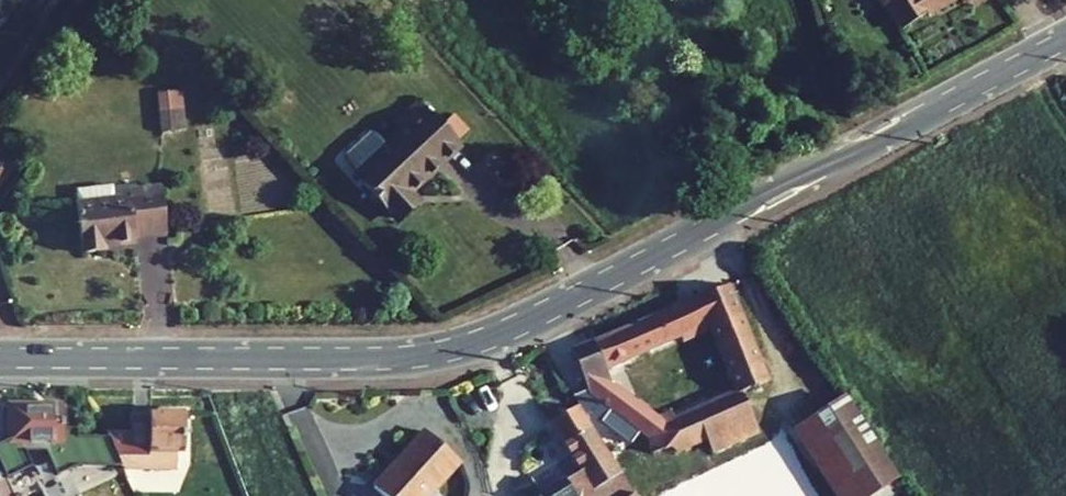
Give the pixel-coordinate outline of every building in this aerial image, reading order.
[(441,124),(396,78),(373,101),(384,112),(371,124),(340,154),(337,157),(378,199),(397,180),(391,173),(441,124)] [(160,92),(148,93),(150,115),(162,114),(160,92)] [(148,93),(137,93),(139,117),(150,115),(148,93)] [(60,241),(81,239),(80,232),(115,230),(114,223),(142,222),(138,174),(110,176),(111,184),(56,188),(60,241)] [(723,286),(593,339),(602,362),(708,322),(732,390),(652,414),(648,403),(636,407),(629,422),(639,426),(644,439),(698,423),(703,436),(723,430),(717,414),(743,406),(737,389),(758,383),(723,286)] [(586,381),(568,391),(574,400),(590,426),(601,420),(624,433),(629,422),(636,407),(602,389),(602,362),(593,339),(591,336),(569,347),(586,381)] [(768,410),(820,495),(874,464),(821,379),(768,410)] [(38,421),(39,385),(0,383),(0,420),(38,421)] [(123,410),(75,407),(78,414),(87,432),(121,434),(122,426),(156,428),(157,387),(123,385),(123,410)] [(397,397),(344,452),(378,483),(428,427),(397,397)] [(574,400),(542,420),(573,469),(559,477),(533,493),(535,495),(633,495),(611,460),(605,450),(590,426),(574,400)] [(723,430),(725,436),(751,427),(743,406),(717,414),(723,430)]
